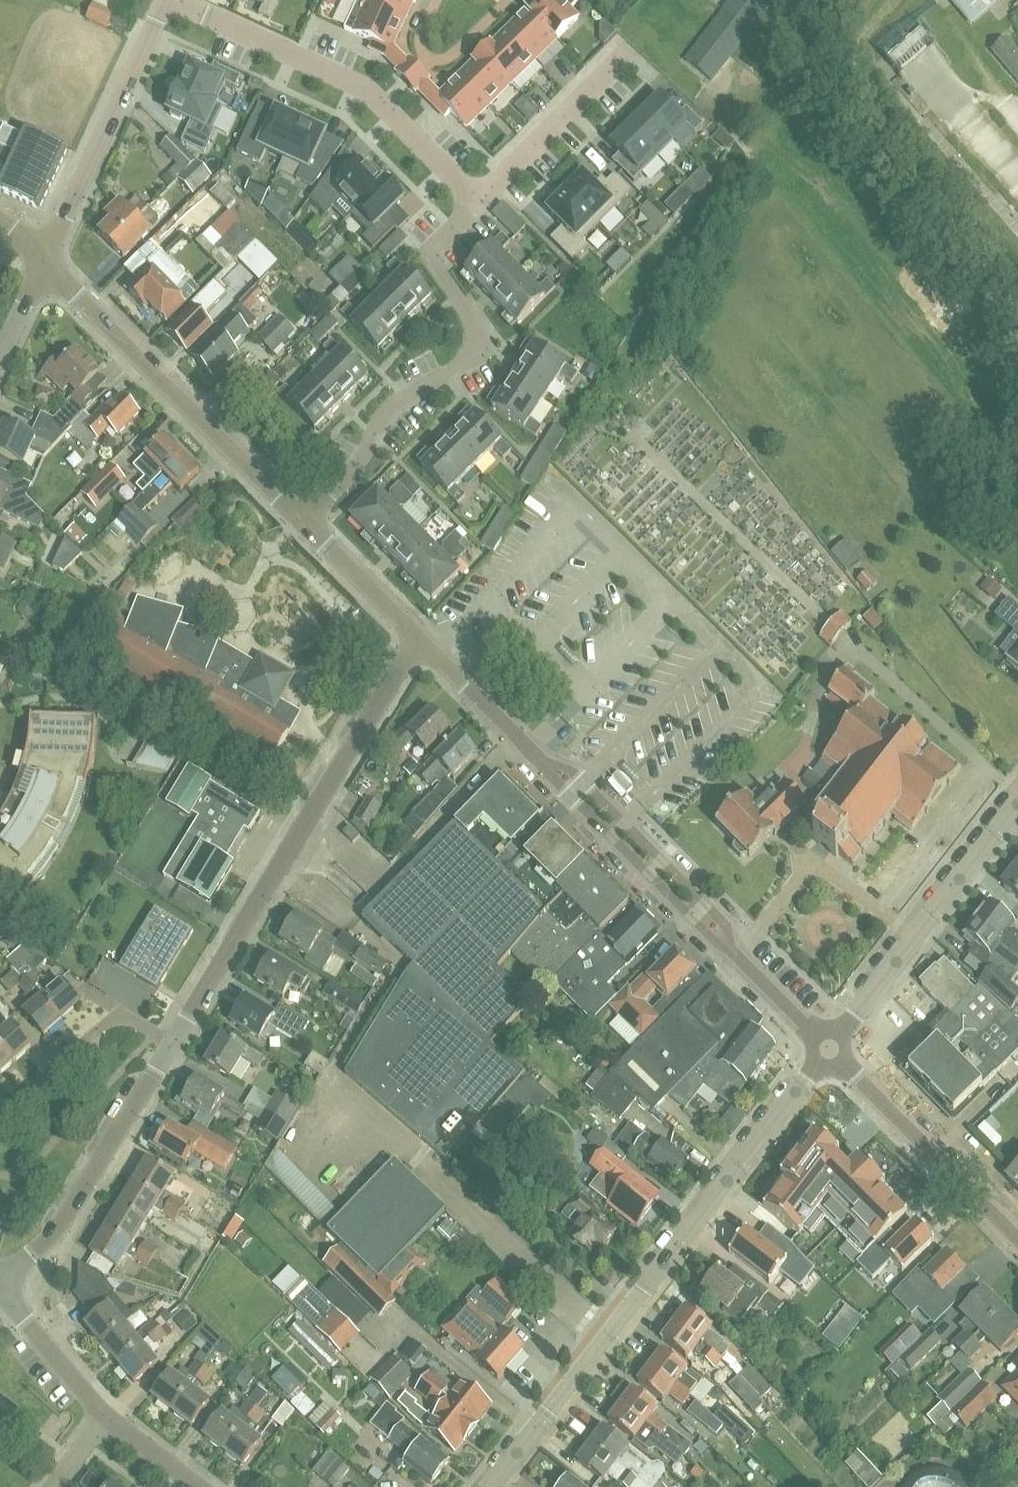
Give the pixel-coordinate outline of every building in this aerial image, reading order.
[(413,2),(415,3),(416,2),(411,0),(369,0),(367,5),(404,22),(413,2)] [(557,39),(557,40),(578,19),(560,0),(535,0),(526,8),(528,10),(557,39)] [(685,60),(711,81),(775,0),(732,0),(685,60)] [(373,43),(370,49),(387,57),(392,47),(395,42),(404,22),(367,5),(358,1),(345,30),(373,43)] [(106,29),(111,19),(91,9),(86,20),(106,29)] [(557,39),(528,10),(506,32),(535,61),(557,39)] [(931,28),(893,52),(905,71),(943,46),(931,28)] [(506,32),(491,46),(490,44),(481,52),(512,83),(535,61),(506,32)] [(1006,39),(992,52),(1017,82),(1017,53),(1006,39)] [(392,47),(387,57),(391,62),(399,54),(392,47)] [(460,76),(489,106),(512,83),(481,52),(473,60),(475,62),(460,76)] [(399,54),(391,62),(397,68),(405,60),(399,54)] [(411,60),(408,63),(405,60),(397,68),(400,71),(397,73),(401,77),(414,64),(411,60)] [(179,87),(179,88),(223,108),(217,104),(226,84),(236,88),(241,78),(219,67),(215,77),(207,73),(190,66),(180,88),(179,87)] [(421,92),(429,84),(426,82),(429,79),(425,75),(411,88),(415,92),(418,89),(421,92)] [(433,105),(446,118),(451,112),(466,128),(489,106),(460,76),(447,89),(440,96),(432,104),(433,105)] [(421,92),(426,98),(434,90),(429,84),(421,92)] [(179,88),(169,111),(173,113),(171,116),(181,121),(183,117),(196,124),(192,133),(210,142),(215,131),(213,130),(223,108),(179,88)] [(434,90),(426,98),(432,104),(440,96),(434,90)] [(679,115),(661,97),(645,113),(674,142),(675,141),(671,138),(685,123),(695,133),(704,125),(687,108),(679,115)] [(253,119),(237,152),(261,163),(266,150),(285,159),(304,117),(291,111),(289,117),(277,111),(269,126),(253,119)] [(674,142),(645,113),(630,128),(659,157),(674,142)] [(304,117),(285,159),(303,167),(297,180),(313,187),(335,157),(319,149),(326,134),(314,128),(316,123),(304,117)] [(40,210),(59,168),(67,153),(23,132),(21,135),(0,126),(0,191),(40,210)] [(613,145),(625,157),(617,165),(634,181),(659,157),(630,128),(613,145)] [(178,180),(197,161),(172,135),(160,147),(177,165),(168,174),(176,182),(178,180)] [(333,167),(310,200),(325,216),(344,197),(356,209),(350,215),(351,215),(385,182),(384,181),(383,183),(379,178),(382,175),(371,163),(367,167),(361,160),(344,177),(333,167)] [(212,177),(197,161),(178,180),(194,195),(212,177)] [(566,192),(599,225),(632,192),(615,175),(607,183),(602,178),(594,186),(583,175),(566,192)] [(385,182),(351,215),(368,233),(362,239),(373,250),(397,227),(386,217),(403,200),(385,182)] [(236,201),(219,184),(210,193),(227,210),(236,201)] [(599,225),(566,192),(548,210),(564,226),(551,239),(573,262),(589,247),(583,241),(599,225)] [(110,246),(148,210),(141,203),(131,213),(125,207),(125,208),(118,202),(104,215),(110,222),(98,234),(110,246)] [(526,227),(502,203),(492,214),(516,237),(526,227)] [(155,217),(148,210),(110,246),(122,260),(150,233),(144,227),(155,217)] [(256,240),(229,213),(200,242),(227,269),(244,252),(256,240)] [(399,231),(379,251),(387,259),(407,239),(399,231)] [(491,298),(518,271),(500,252),(510,242),(502,234),(465,271),(491,298)] [(237,258),(250,271),(269,253),(256,240),(244,252),(237,258)] [(199,291),(151,242),(125,268),(126,269),(128,267),(138,278),(127,289),(145,308),(149,304),(167,322),(199,291)] [(378,296),(405,324),(432,297),(395,260),(387,268),(397,278),(378,296)] [(563,261),(557,267),(566,275),(572,269),(563,261)] [(518,271),(491,298),(518,325),(555,288),(547,280),(537,290),(518,271)] [(232,317),(192,356),(213,378),(237,354),(231,347),(246,332),(257,321),(249,313),(258,303),(257,302),(255,301),(262,294),(256,289),(240,305),(233,313),(234,315),(232,317)] [(322,308),(330,316),(349,297),(341,289),(322,308)] [(405,324),(378,296),(359,315),(349,305),(341,313),(378,350),(405,324)] [(204,297),(194,307),(169,331),(187,350),(212,326),(203,317),(213,306),(204,297)] [(273,353),(295,332),(279,316),(257,338),(273,353)] [(339,324),(330,316),(310,335),(319,344),(339,324)] [(334,358),(315,377),(342,404),(369,377),(332,340),(324,348),(334,358)] [(534,345),(513,376),(545,397),(560,375),(571,383),(578,374),(534,345)] [(69,432),(86,413),(84,411),(92,404),(87,400),(93,395),(85,387),(99,373),(76,350),(64,362),(58,356),(36,377),(37,378),(45,371),(63,390),(69,384),(78,393),(72,399),(74,401),(66,409),(65,408),(53,419),(41,412),(36,424),(64,437),(69,432)] [(281,381),(273,373),(263,383),(272,391),(281,381)] [(545,397),(513,376),(492,408),(536,437),(542,427),(530,419),(545,397)] [(342,404),(315,377),(296,395),(286,385),(278,394),(315,431),(342,404)] [(92,420),(86,413),(69,432),(86,450),(99,437),(109,426),(119,436),(141,414),(123,396),(111,408),(107,405),(92,420)] [(448,440),(475,467),(494,448),(503,458),(511,450),(475,413),(448,440)] [(36,424),(31,434),(6,423),(0,437),(0,454),(24,465),(30,450),(46,457),(64,437),(36,424)] [(533,487),(544,468),(566,433),(554,426),(521,480),(533,487)] [(147,491),(182,455),(164,437),(146,456),(154,464),(138,482),(147,491)] [(475,467),(448,440),(421,466),(458,504),(466,496),(456,486),(475,467)] [(182,455),(147,491),(139,499),(135,503),(117,521),(141,544),(149,551),(165,535),(158,527),(159,527),(143,511),(147,507),(148,508),(173,483),(182,492),(201,473),(182,455)] [(82,493),(96,507),(126,478),(111,463),(82,493)] [(39,528),(45,514),(27,496),(32,485),(2,471),(0,476),(0,510),(39,528)] [(350,517),(432,599),(459,572),(449,562),(452,560),(458,559),(466,551),(459,544),(463,540),(455,532),(443,544),(442,550),(440,552),(397,509),(400,507),(406,507),(414,499),(399,483),(390,491),(390,497),(387,500),(377,490),(350,517)] [(481,544),(494,552),(517,515),(503,507),(481,544)] [(17,542),(0,534),(0,566),(6,568),(17,542)] [(845,538),(836,545),(832,549),(849,569),(862,558),(845,538)] [(877,583),(868,571),(857,579),(866,591),(877,583)] [(99,653),(203,714),(273,757),(288,733),(287,733),(298,714),(278,702),(293,676),(260,657),(255,665),(230,651),(229,653),(217,645),(219,639),(178,627),(183,614),(140,600),(129,627),(118,621),(99,653)] [(1009,600),(996,615),(1016,631),(1014,635),(1017,638),(1017,607),(1009,600)] [(841,635),(852,623),(842,612),(831,624),(820,636),(831,646),(841,635)] [(1008,657),(1011,659),(1008,662),(1017,670),(1017,645),(1008,657)] [(910,830),(957,768),(870,700),(875,693),(854,677),(856,675),(847,668),(828,691),(858,714),(824,758),(842,772),(811,811),(805,806),(806,804),(783,781),(758,807),(746,795),(715,826),(749,860),(773,835),(775,836),(792,818),(815,836),(813,838),(825,848),(835,856),(837,854),(852,865),(891,815),(910,830)] [(450,727),(431,709),(412,728),(408,725),(390,744),(399,753),(413,738),(426,751),(450,727)] [(28,746),(93,756),(94,743),(95,731),(96,718),(35,717),(35,718),(32,718),(32,716),(30,716),(30,726),(29,736),(28,746)] [(178,751),(150,734),(133,763),(166,771),(178,751)] [(434,757),(422,770),(417,775),(428,786),(429,784),(432,787),(437,782),(440,785),(442,786),(448,779),(452,774),(453,776),(475,753),(457,736),(435,758),(434,757)] [(24,765),(21,775),(77,792),(80,784),(86,786),(89,774),(91,765),(93,756),(28,746),(26,755),(24,765)] [(178,850),(163,875),(179,884),(210,904),(234,865),(233,865),(231,868),(219,860),(221,856),(225,850),(240,826),(250,832),(261,813),(210,781),(211,779),(189,766),(167,804),(189,817),(191,813),(198,817),(191,828),(178,850)] [(77,792),(21,775),(17,785),(13,796),(8,806),(66,836),(71,826),(65,823),(70,813),(74,802),(77,792)] [(406,975),(347,1073),(442,1155),(449,1161),(457,1152),(471,1135),(481,1123),(489,1114),(491,1112),(522,1074),(523,1073),(491,1046),(526,1006),(531,1000),(499,968),(512,953),(562,893),(557,889),(584,861),(553,830),(556,827),(543,814),(540,817),(512,790),(514,788),(502,776),(500,778),(492,787),(459,820),(364,917),(414,965),(406,975)] [(444,804),(433,793),(432,793),(412,813),(425,826),(444,804)] [(368,828),(383,807),(368,798),(355,819),(368,828)] [(34,873),(41,863),(48,854),(54,843),(61,847),(66,836),(8,806),(2,817),(0,819),(0,847),(34,873)] [(360,837),(350,826),(342,833),(353,844),(360,837)] [(0,847),(0,889),(15,904),(21,897),(28,890),(36,881),(31,877),(34,873),(0,847)] [(562,893),(512,953),(546,987),(552,981),(581,952),(575,946),(606,914),(606,913),(621,897),(584,861),(557,889),(562,893)] [(1015,867),(1010,873),(1009,872),(1006,872),(1001,877),(1002,881),(1003,881),(1001,884),(1017,898),(1017,869),(1015,867)] [(974,919),(1003,941),(1000,944),(1017,958),(1017,932),(1013,928),(1016,925),(987,903),(974,919)] [(581,952),(552,981),(560,988),(591,1019),(616,993),(608,985),(631,961),(632,962),(660,933),(637,910),(635,912),(628,905),(581,952)] [(140,969),(162,982),(163,983),(195,930),(156,907),(125,960),(140,969)] [(281,940),(307,955),(305,960),(324,971),(334,955),(330,953),(336,942),(322,934),(323,932),(296,915),(281,940)] [(974,919),(961,936),(975,947),(969,954),(983,966),(985,964),(996,973),(994,976),(988,972),(981,979),(991,992),(1011,1010),(1017,1003),(1017,987),(1013,983),(1017,976),(1017,958),(1000,944),(1003,941),(974,919)] [(27,979),(63,1019),(81,1003),(60,979),(52,986),(47,980),(45,983),(35,972),(49,959),(26,945),(8,961),(25,980),(27,979)] [(381,977),(380,976),(389,963),(363,947),(355,960),(377,974),(375,977),(357,966),(351,974),(370,986),(374,979),(378,981),(381,977)] [(689,994),(703,980),(695,971),(696,971),(694,969),(693,970),(687,964),(687,963),(677,953),(678,952),(676,950),(649,977),(646,974),(612,1007),(645,1040),(689,994)] [(305,993),(313,981),(298,972),(299,971),(271,955),(256,980),(284,996),(290,984),(305,993)] [(975,991),(945,959),(937,967),(940,970),(934,975),(931,972),(925,978),(928,981),(923,986),(922,984),(921,985),(950,1015),(975,991)] [(27,979),(25,980),(19,986),(27,995),(23,998),(30,1006),(24,1011),(45,1035),(63,1019),(27,979)] [(703,980),(689,994),(645,1041),(705,1087),(730,1106),(747,1084),(748,1085),(776,1048),(751,1030),(755,1025),(747,1017),(745,1019),(713,988),(713,989),(703,980)] [(358,1015),(366,1001),(331,981),(323,994),(358,1015)] [(546,987),(545,987),(552,995),(560,988),(552,981),(546,987)] [(950,1015),(930,1035),(937,1042),(909,1069),(953,1114),(981,1086),(982,1087),(1002,1067),(1001,1066),(1007,1061),(988,1041),(982,1047),(977,1042),(994,1025),(1017,1050),(1017,1022),(1016,1020),(1015,1021),(980,986),(975,991),(950,1015)] [(298,1041),(310,1022),(280,1004),(275,1014),(246,997),(231,1022),(260,1039),(269,1024),(298,1041)] [(3,1019),(12,1011),(1,999),(0,1000),(0,1016),(3,1019)] [(14,1062),(32,1046),(12,1023),(0,1033),(0,1046),(14,1062)] [(260,1067),(265,1057),(247,1047),(246,1049),(223,1036),(207,1063),(231,1077),(242,1057),(260,1067)] [(705,1087),(645,1041),(611,1076),(655,1113),(674,1094),(690,1106),(705,1087)] [(0,1046),(0,1075),(14,1062),(0,1046)] [(586,1085),(595,1093),(591,1097),(620,1120),(637,1099),(608,1076),(608,1077),(599,1069),(586,1085)] [(489,1114),(505,1128),(516,1115),(539,1089),(539,1088),(538,1088),(522,1074),(491,1112),(489,1114)] [(224,1096),(224,1095),(197,1079),(189,1091),(184,1088),(176,1102),(198,1116),(194,1123),(208,1131),(215,1119),(211,1117),(218,1105),(222,1107),(240,1118),(246,1109),(224,1096)] [(247,1099),(288,1124),(299,1106),(277,1093),(272,1100),(253,1089),(247,1099)] [(288,1124),(247,1099),(243,1105),(247,1107),(244,1113),(259,1121),(255,1129),(277,1142),(288,1124)] [(225,1170),(237,1149),(194,1123),(187,1134),(169,1123),(155,1146),(185,1165),(194,1151),(225,1170)] [(630,1124),(613,1145),(628,1156),(633,1151),(673,1181),(689,1159),(666,1141),(661,1147),(645,1135),(630,1124)] [(596,1131),(588,1140),(603,1152),(591,1167),(602,1176),(594,1185),(591,1189),(637,1226),(659,1198),(658,1197),(656,1199),(636,1183),(639,1180),(620,1166),(628,1156),(613,1145),(596,1131)] [(764,1206),(763,1207),(798,1234),(790,1245),(815,1269),(814,1270),(832,1287),(866,1252),(867,1253),(890,1230),(907,1213),(906,1212),(891,1197),(893,1195),(885,1186),(884,1185),(885,1183),(879,1177),(877,1176),(880,1173),(868,1161),(865,1164),(858,1156),(857,1157),(847,1167),(836,1156),(839,1153),(839,1152),(814,1132),(813,1133),(807,1140),(805,1139),(794,1152),(797,1154),(781,1174),(781,1175),(783,1177),(782,1178),(774,1188),(776,1190),(764,1206)] [(133,1183),(181,1213),(187,1203),(174,1196),(167,1191),(175,1178),(147,1160),(133,1183)] [(378,1281),(409,1249),(446,1211),(395,1161),(342,1216),(327,1232),(341,1246),(376,1279),(378,1281)] [(1007,1176),(1017,1187),(1017,1166),(1007,1176)] [(133,1183),(119,1206),(147,1223),(155,1210),(163,1214),(175,1222),(181,1213),(133,1183)] [(216,1195),(201,1222),(224,1235),(239,1209),(216,1195)] [(604,1250),(616,1234),(601,1223),(604,1220),(577,1198),(569,1208),(576,1213),(570,1222),(577,1228),(569,1237),(581,1247),(588,1237),(604,1250)] [(147,1223),(119,1206),(105,1228),(133,1246),(147,1223)] [(867,1253),(856,1263),(873,1280),(892,1261),(903,1272),(934,1241),(930,1237),(933,1233),(922,1222),(919,1226),(915,1222),(898,1238),(890,1230),(867,1253)] [(105,1228),(91,1251),(119,1268),(127,1255),(135,1260),(148,1267),(153,1258),(141,1250),(139,1253),(132,1248),(133,1246),(105,1228)] [(208,1259),(212,1252),(220,1237),(205,1229),(193,1250),(208,1259)] [(733,1248),(729,1253),(730,1254),(769,1284),(770,1284),(779,1272),(800,1288),(814,1270),(815,1269),(790,1245),(775,1233),(765,1245),(748,1231),(747,1230),(743,1235),(739,1233),(730,1245),(733,1248)] [(146,1241),(141,1250),(153,1258),(159,1249),(146,1241)] [(376,1279),(341,1246),(325,1263),(380,1316),(393,1302),(373,1282),(376,1279)] [(409,1249),(378,1281),(377,1283),(391,1296),(424,1263),(409,1249)] [(901,1287),(933,1320),(956,1296),(947,1287),(964,1271),(947,1253),(926,1274),(919,1267),(901,1287)] [(77,1289),(88,1302),(93,1298),(99,1305),(124,1283),(125,1284),(125,1283),(107,1277),(79,1261),(78,1262),(77,1289)] [(758,1299),(753,1296),(717,1268),(701,1289),(726,1308),(724,1310),(740,1323),(758,1299)] [(318,1330),(337,1311),(303,1278),(283,1297),(318,1330)] [(478,1362),(498,1379),(523,1350),(504,1333),(503,1333),(498,1329),(498,1328),(505,1321),(507,1322),(523,1303),(497,1280),(483,1295),(487,1299),(474,1314),(463,1305),(442,1329),(449,1335),(479,1361),(478,1362)] [(962,1352),(1002,1310),(982,1290),(961,1312),(975,1326),(969,1334),(966,1331),(953,1344),(962,1352)] [(775,1317),(785,1305),(768,1293),(758,1305),(775,1317)] [(102,1344),(126,1324),(125,1323),(134,1316),(122,1303),(114,1310),(109,1304),(85,1324),(102,1344)] [(675,1325),(721,1359),(728,1350),(706,1334),(711,1327),(686,1309),(675,1325)] [(942,1404),(927,1418),(936,1426),(950,1413),(952,1411),(971,1392),(981,1382),(982,1382),(969,1369),(974,1365),(969,1360),(981,1347),(979,1344),(986,1337),(1001,1352),(1017,1334),(1017,1325),(1002,1310),(962,1352),(950,1363),(962,1376),(937,1400),(942,1404)] [(337,1311),(318,1330),(317,1330),(337,1350),(357,1330),(337,1311)] [(126,1324),(102,1344),(118,1363),(161,1329),(154,1320),(142,1330),(136,1336),(126,1324)] [(721,1359),(675,1325),(663,1340),(688,1359),(693,1352),(715,1368),(721,1359)] [(824,1337),(840,1350),(849,1338),(833,1325),(824,1337)] [(161,1329),(118,1363),(134,1383),(158,1363),(152,1355),(160,1348),(157,1345),(168,1337),(161,1329)] [(930,1331),(906,1354),(901,1359),(890,1369),(901,1380),(911,1370),(912,1371),(942,1342),(930,1331)] [(911,1348),(899,1336),(881,1354),(893,1366),(911,1348)] [(650,1367),(691,1397),(703,1380),(663,1350),(650,1367)] [(395,1357),(382,1371),(401,1388),(413,1376),(395,1357)] [(187,1374),(196,1380),(205,1368),(197,1362),(187,1374)] [(245,1392),(258,1376),(248,1367),(235,1384),(245,1392)] [(691,1397),(650,1367),(638,1384),(664,1402),(670,1394),(684,1406),(691,1397)] [(738,1377),(760,1401),(772,1390),(749,1367),(738,1377)] [(204,1386),(214,1375),(205,1368),(196,1380),(204,1386)] [(476,1423),(490,1405),(462,1383),(461,1384),(455,1380),(452,1384),(432,1369),(423,1380),(476,1423)] [(172,1411),(191,1386),(171,1371),(152,1396),(172,1411)] [(401,1388),(382,1371),(372,1381),(390,1399),(401,1388)] [(1005,1386),(1017,1399),(1017,1373),(1005,1386)] [(476,1423),(423,1380),(415,1390),(435,1406),(429,1413),(438,1422),(442,1417),(468,1437),(478,1424),(476,1423)] [(210,1401),(191,1386),(172,1411),(191,1426),(210,1401)] [(259,1387),(248,1401),(239,1413),(247,1420),(257,1408),(268,1394),(259,1387)] [(763,1405),(759,1401),(746,1387),(738,1395),(755,1412),(763,1405)] [(661,1436),(679,1451),(688,1439),(655,1415),(660,1408),(633,1389),(632,1391),(629,1389),(622,1398),(625,1400),(621,1406),(661,1436)] [(985,1407),(971,1392),(952,1411),(966,1426),(985,1407)] [(438,1422),(429,1413),(428,1414),(415,1405),(417,1403),(405,1393),(398,1403),(408,1412),(407,1413),(425,1429),(454,1451),(462,1440),(464,1442),(468,1437),(442,1417),(438,1422)] [(388,1438),(410,1455),(404,1463),(431,1484),(450,1459),(423,1439),(422,1440),(401,1424),(405,1419),(396,1412),(397,1410),(386,1402),(370,1424),(388,1438)] [(283,1428),(295,1412),(286,1403),(272,1420),(283,1428)] [(661,1436),(621,1406),(617,1411),(614,1408),(608,1417),(611,1420),(609,1422),(635,1441),(635,1440),(649,1451),(658,1448),(673,1459),(679,1451),(661,1436)] [(242,1426),(242,1427),(254,1435),(259,1428),(257,1426),(266,1414),(257,1408),(247,1420),(242,1426)] [(242,1427),(242,1426),(223,1412),(204,1437),(224,1451),(242,1427)] [(254,1435),(242,1427),(224,1451),(243,1466),(262,1441),(254,1435)] [(652,1485),(658,1469),(605,1428),(592,1445),(638,1480),(645,1486),(651,1486),(652,1485)] [(592,1445),(591,1447),(587,1444),(581,1453),(584,1455),(579,1462),(603,1481),(608,1475),(617,1482),(623,1486),(645,1486),(638,1480),(592,1445)] [(868,1486),(875,1486),(884,1478),(858,1451),(845,1463),(868,1486)] [(323,1480),(332,1486),(357,1486),(344,1477),(350,1470),(338,1461),(334,1466),(327,1462),(317,1474),(323,1480)] [(970,1482),(961,1476),(950,1472),(939,1470),(928,1471),(917,1475),(908,1482),(904,1486),(976,1486),(970,1482)] [(569,1477),(561,1486),(582,1486),(569,1477)]
